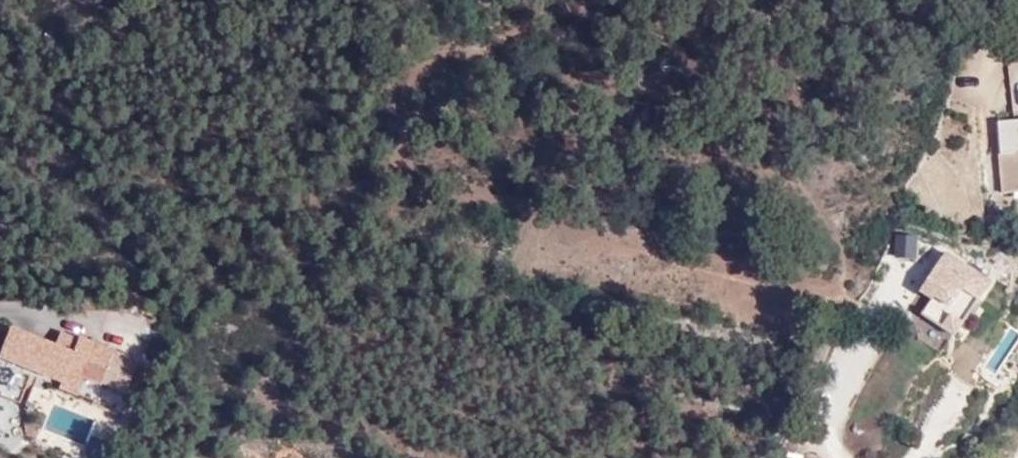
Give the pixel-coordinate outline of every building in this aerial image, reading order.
[(1003,118),(1004,193),(1017,192),(1017,117),(1003,118)] [(893,258),(914,258),(914,236),(893,235),(893,258)] [(944,251),(917,292),(930,300),(921,315),(953,336),(990,281),(944,251)] [(7,401),(19,369),(48,380),(52,370),(88,383),(101,350),(67,336),(61,351),(0,328),(0,399),(7,401)]
